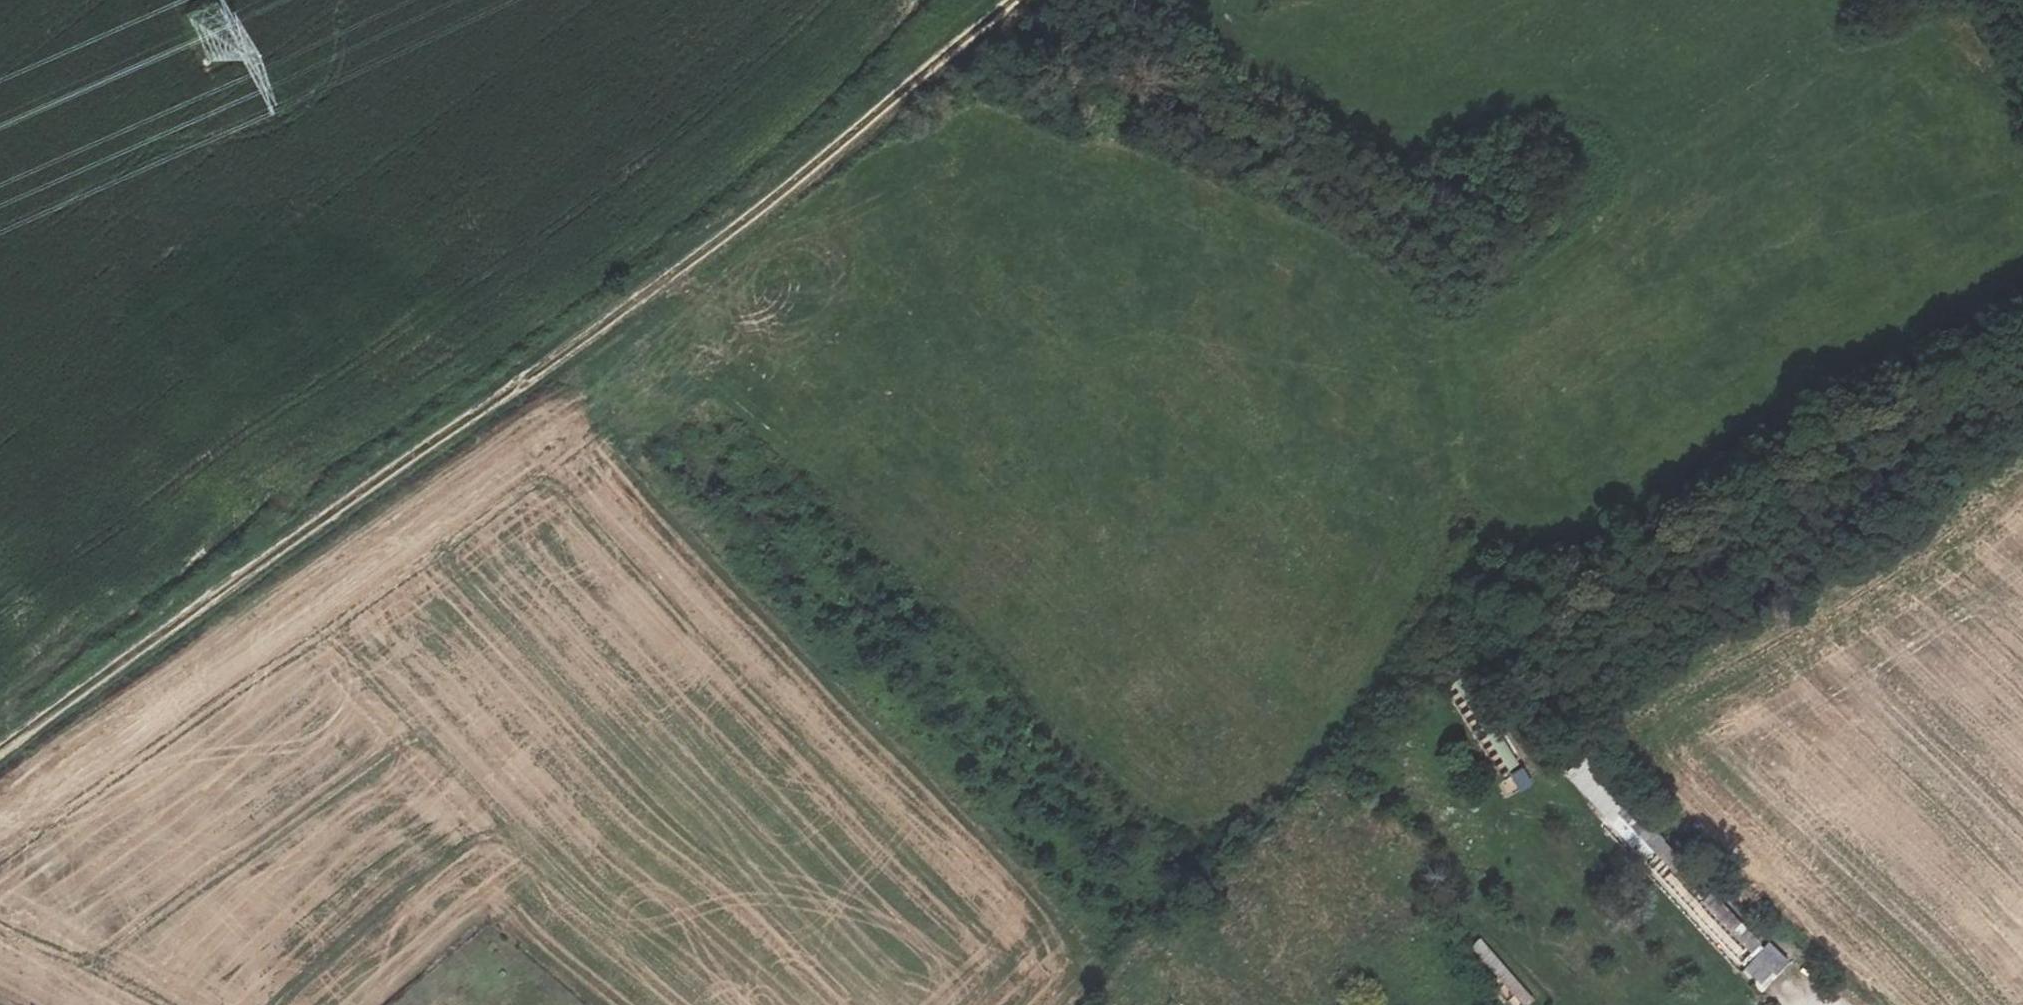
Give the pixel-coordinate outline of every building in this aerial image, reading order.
[(1504,739),(1492,746),(1506,771),(1518,764),(1504,739)] [(1522,767),(1505,778),(1516,794),(1532,783),(1522,767)] [(1665,836),(1628,800),(1614,813),(1652,851),(1665,836)] [(1760,982),(1787,960),(1768,941),(1763,947),(1735,916),(1723,928),(1751,959),(1744,966),(1760,982)] [(1532,1001),(1483,937),(1467,949),(1509,1004),(1527,1004),(1532,1001)]
